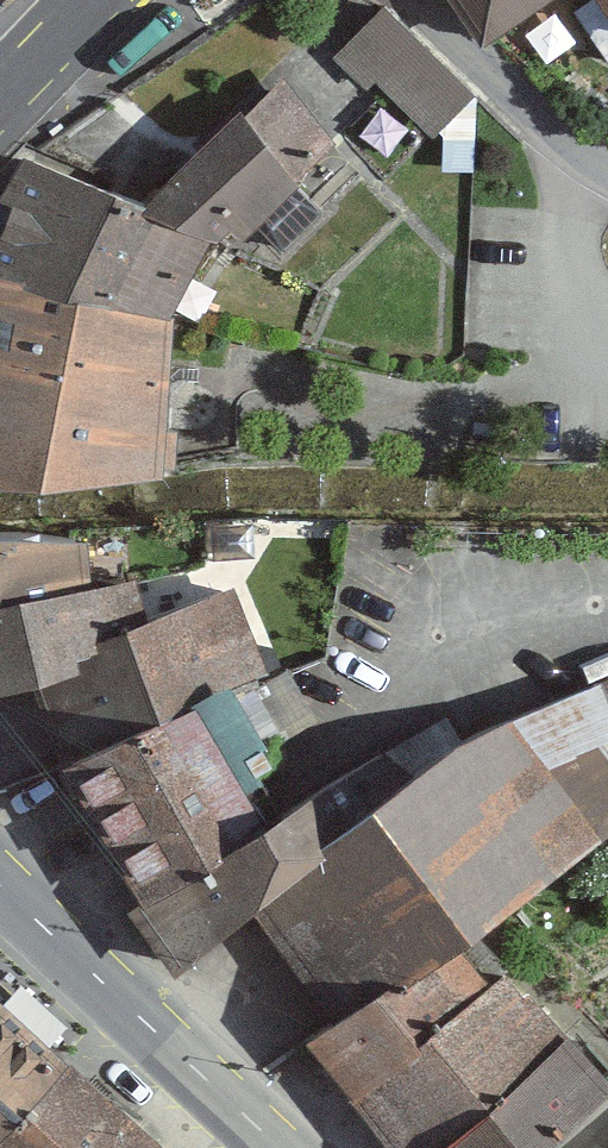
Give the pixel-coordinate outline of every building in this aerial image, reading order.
[(473,39),(532,0),(447,0),(473,39)] [(607,13),(607,0),(600,0),(607,13)] [(367,12),(334,52),(431,130),(427,173),(467,177),(474,98),(367,12)] [(283,81),(137,207),(209,235),(219,232),(325,141),(283,81)] [(0,192),(0,278),(170,328),(209,235),(137,207),(17,160),(0,192)] [(164,479),(170,328),(0,278),(0,478),(164,479)] [(0,533),(0,671),(21,665),(141,619),(135,578),(88,574),(76,525),(0,533)] [(0,712),(0,773),(51,755),(194,702),(257,678),(222,588),(141,619),(21,665),(26,702),(0,712)] [(194,702),(51,755),(133,881),(246,802),(194,702)] [(246,900),(319,1014),(465,921),(607,831),(607,757),(601,746),(547,773),(508,717),(347,808),(246,900)] [(246,802),(133,881),(117,897),(177,963),(246,900),(347,808),(324,762),(246,802)] [(319,1014),(297,1032),(390,1147),(542,1147),(606,1093),(465,921),(319,1014)] [(56,1051),(0,1000),(0,1121),(56,1051)] [(56,1051),(0,1121),(0,1147),(166,1147),(56,1051)]
